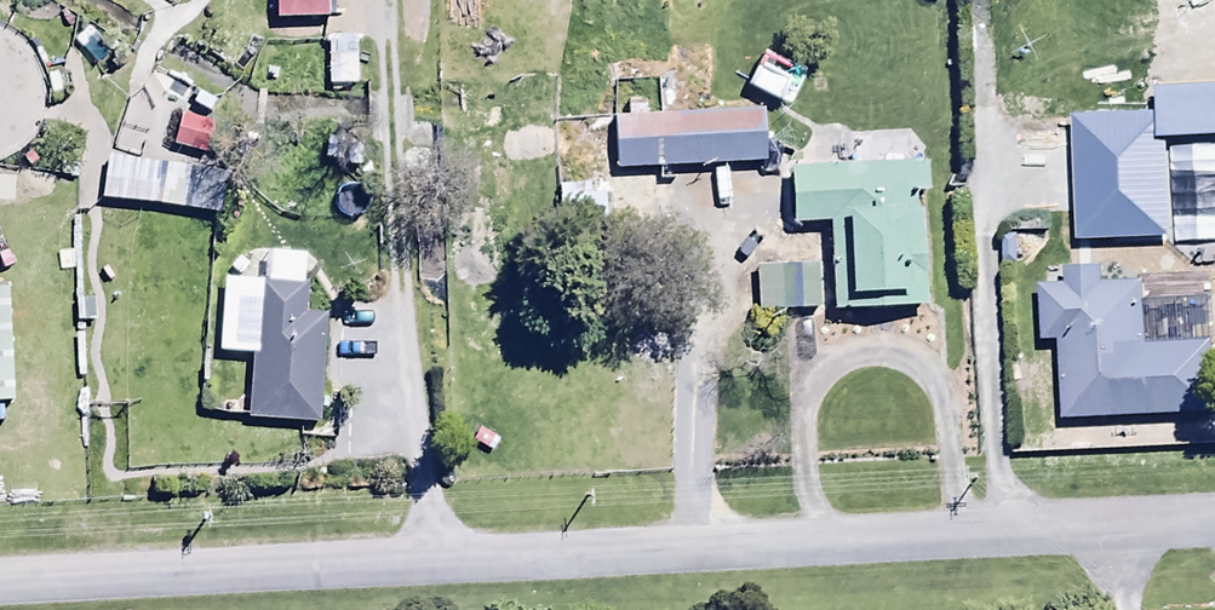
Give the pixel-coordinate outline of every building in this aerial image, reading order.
[(274,26),(327,26),(327,0),(274,0),(274,26)] [(1161,53),(1214,53),(1214,0),(1161,0),(1161,53)] [(357,89),(356,40),(325,41),(327,90),(357,89)] [(613,119),(615,175),(765,168),(762,112),(613,119)] [(213,129),(181,120),(173,149),(205,158),(213,129)] [(1160,133),(1120,135),(1121,161),(1104,162),(1108,249),(1166,246),(1160,133)] [(790,171),(792,232),(829,230),(832,319),(923,315),(919,195),(929,195),(928,168),(905,169),(904,142),(853,144),(854,169),(790,171)] [(160,180),(134,176),(130,202),(156,205),(160,180)] [(605,188),(557,190),(560,239),(607,236),(605,188)] [(246,420),(321,425),(329,321),(304,319),(307,293),(303,292),(305,258),(263,255),(261,283),(257,283),(246,420)] [(818,270),(757,271),(758,317),(819,316),(818,270)] [(1044,347),(1058,347),(1061,425),(1213,419),(1210,346),(1148,348),(1145,285),(1104,287),(1104,272),(1065,274),(1066,289),(1042,290),(1044,347)]
